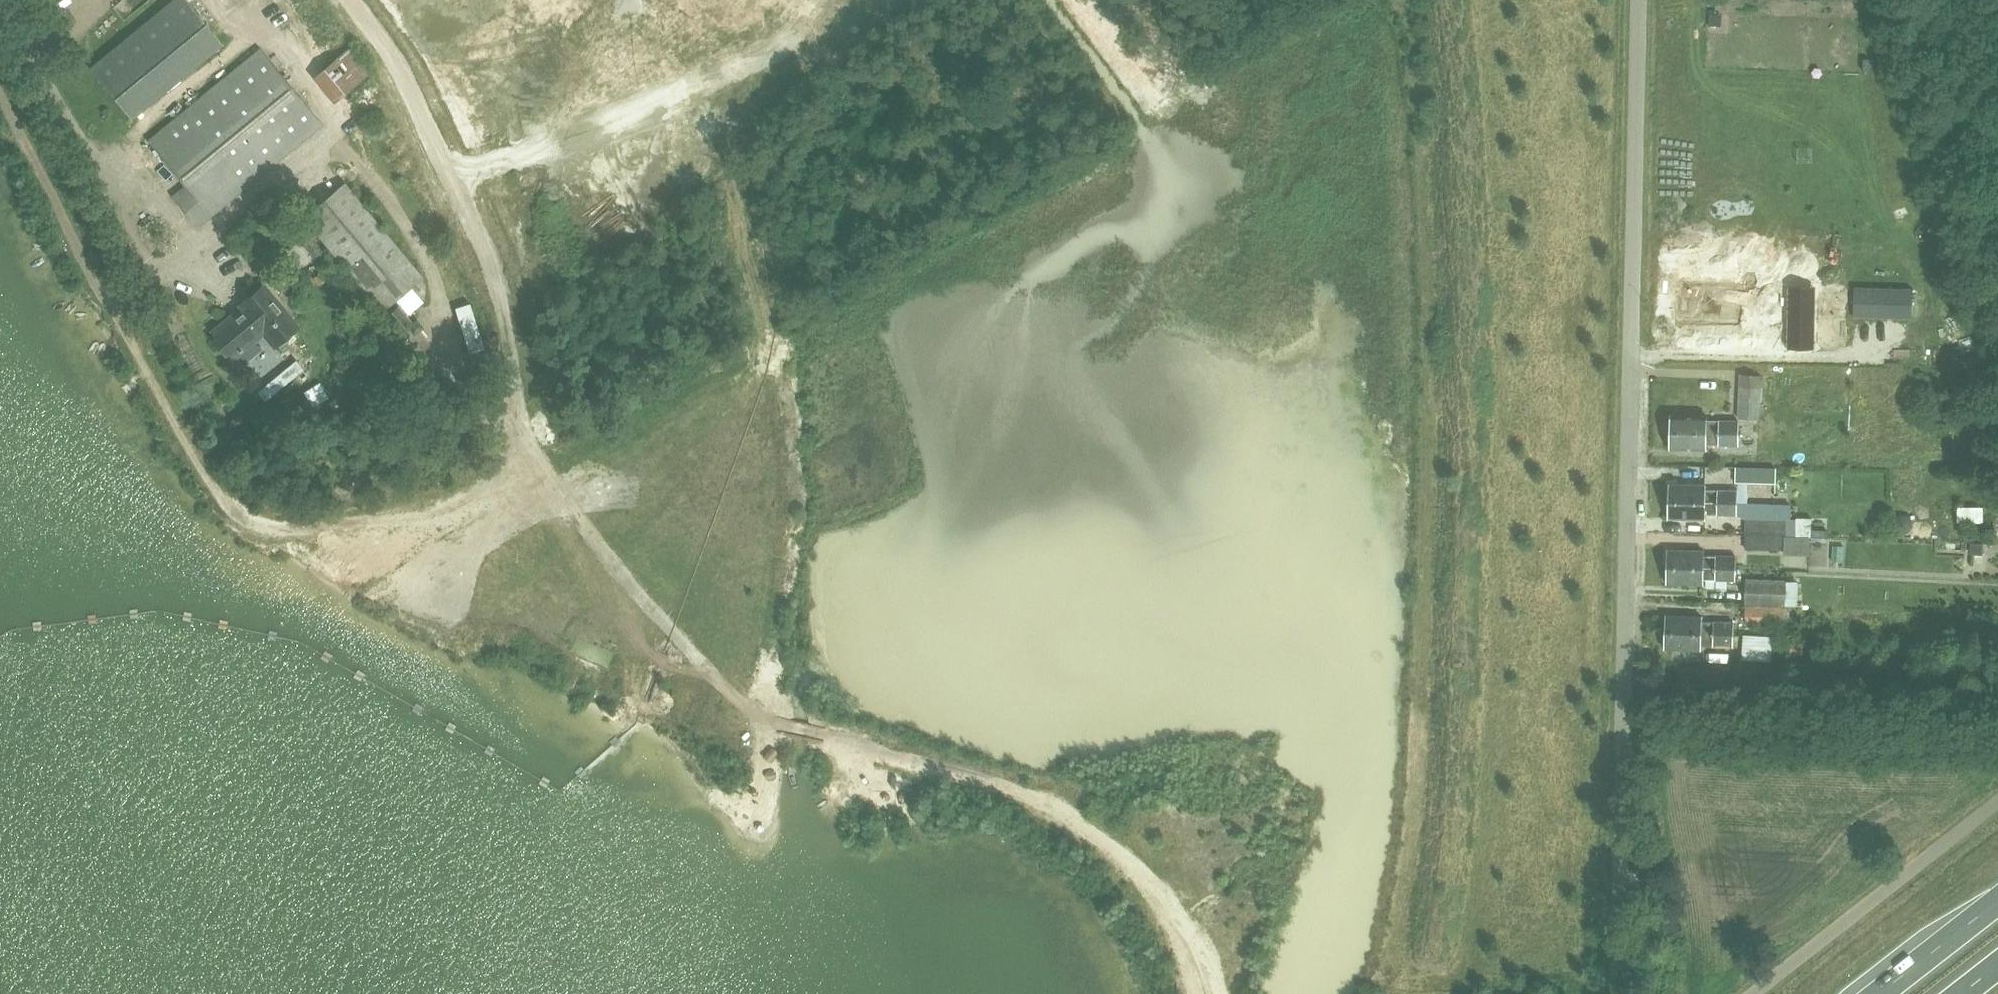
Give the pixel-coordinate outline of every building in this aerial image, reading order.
[(187,185),(175,196),(199,226),(322,125),(260,49),(150,139),(187,185)] [(382,309),(422,275),(345,184),(304,218),(382,309)] [(1676,284),(1675,318),(1720,319),(1734,320),(1741,320),(1742,286),(1676,284)] [(234,357),(263,332),(275,347),(299,327),(263,285),(240,305),(242,307),(213,332),(234,357)] [(1855,286),(1854,315),(1912,317),(1913,288),(1855,286)] [(1789,300),(1787,348),(1811,349),(1813,301),(1789,300)] [(470,304),(456,309),(470,353),(485,349),(470,304)] [(398,309),(379,324),(394,342),(414,327),(398,309)] [(296,361),(258,391),(266,400),(295,376),(303,385),(310,378),(296,361)] [(1740,374),(1739,418),(1760,419),(1761,374),(1740,374)] [(1671,419),(1671,434),(1738,436),(1738,421),(1719,421),(1707,421),(1707,419),(1671,419)] [(1671,434),(1671,450),(1706,450),(1706,445),(1738,445),(1738,436),(1671,434)] [(1778,470),(1736,469),(1736,482),(1778,483),(1778,470)] [(1706,485),(1671,484),(1670,501),(1738,502),(1739,490),(1706,489),(1706,485)] [(1738,502),(1670,501),(1670,518),(1706,518),(1706,514),(1718,514),(1718,515),(1738,515),(1746,519),(1762,519),(1786,520),(1792,520),(1793,504),(1738,502)] [(1798,537),(1811,537),(1811,514),(1798,514),(1798,520),(1798,537)] [(1906,514),(1899,515),(1895,521),(1896,528),(1901,532),(1908,531),(1913,526),(1912,519),(1906,514)] [(1762,519),(1746,519),(1746,535),(1746,550),(1762,550),(1762,519)] [(1837,561),(1840,546),(1826,543),(1823,558),(1837,561)] [(1984,555),(1986,544),(1972,543),(1971,554),(1984,555)] [(1704,551),(1669,550),(1668,567),(1737,568),(1737,556),(1717,556),(1717,555),(1704,555),(1704,551)] [(1737,568),(1668,567),(1668,583),(1704,584),(1704,580),(1737,581),(1737,568)] [(1746,575),(1745,601),(1786,603),(1787,576),(1746,575)] [(1785,607),(1746,604),(1746,628),(1784,628),(1785,607)] [(1667,615),(1667,632),(1735,635),(1735,622),(1715,621),(1715,622),(1703,621),(1703,616),(1667,615)] [(1734,648),(1735,635),(1667,632),(1666,649),(1702,650),(1702,646),(1714,646),(1714,647),(1734,648)] [(1773,636),(1743,634),(1742,659),(1772,660),(1773,636)]
